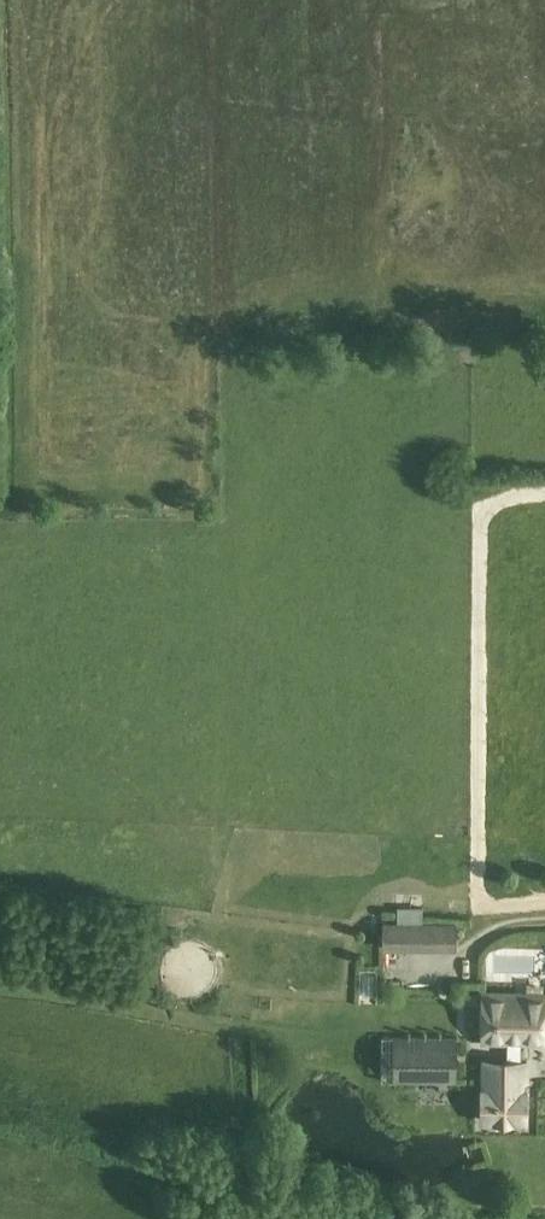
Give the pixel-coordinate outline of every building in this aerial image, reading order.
[(449,985),(447,925),(380,926),(382,999),(393,999),(393,986),(449,985)] [(484,994),(483,1043),(509,1043),(523,1043),(544,1043),(544,995),(484,994)] [(393,1082),(456,1083),(457,1036),(393,1036),(393,1082)] [(484,1091),(483,1091),(483,1122),(528,1122),(528,1091),(524,1091),(524,1082),(528,1082),(529,1062),(523,1062),(523,1043),(509,1043),(509,1062),(485,1062),(484,1091)]
